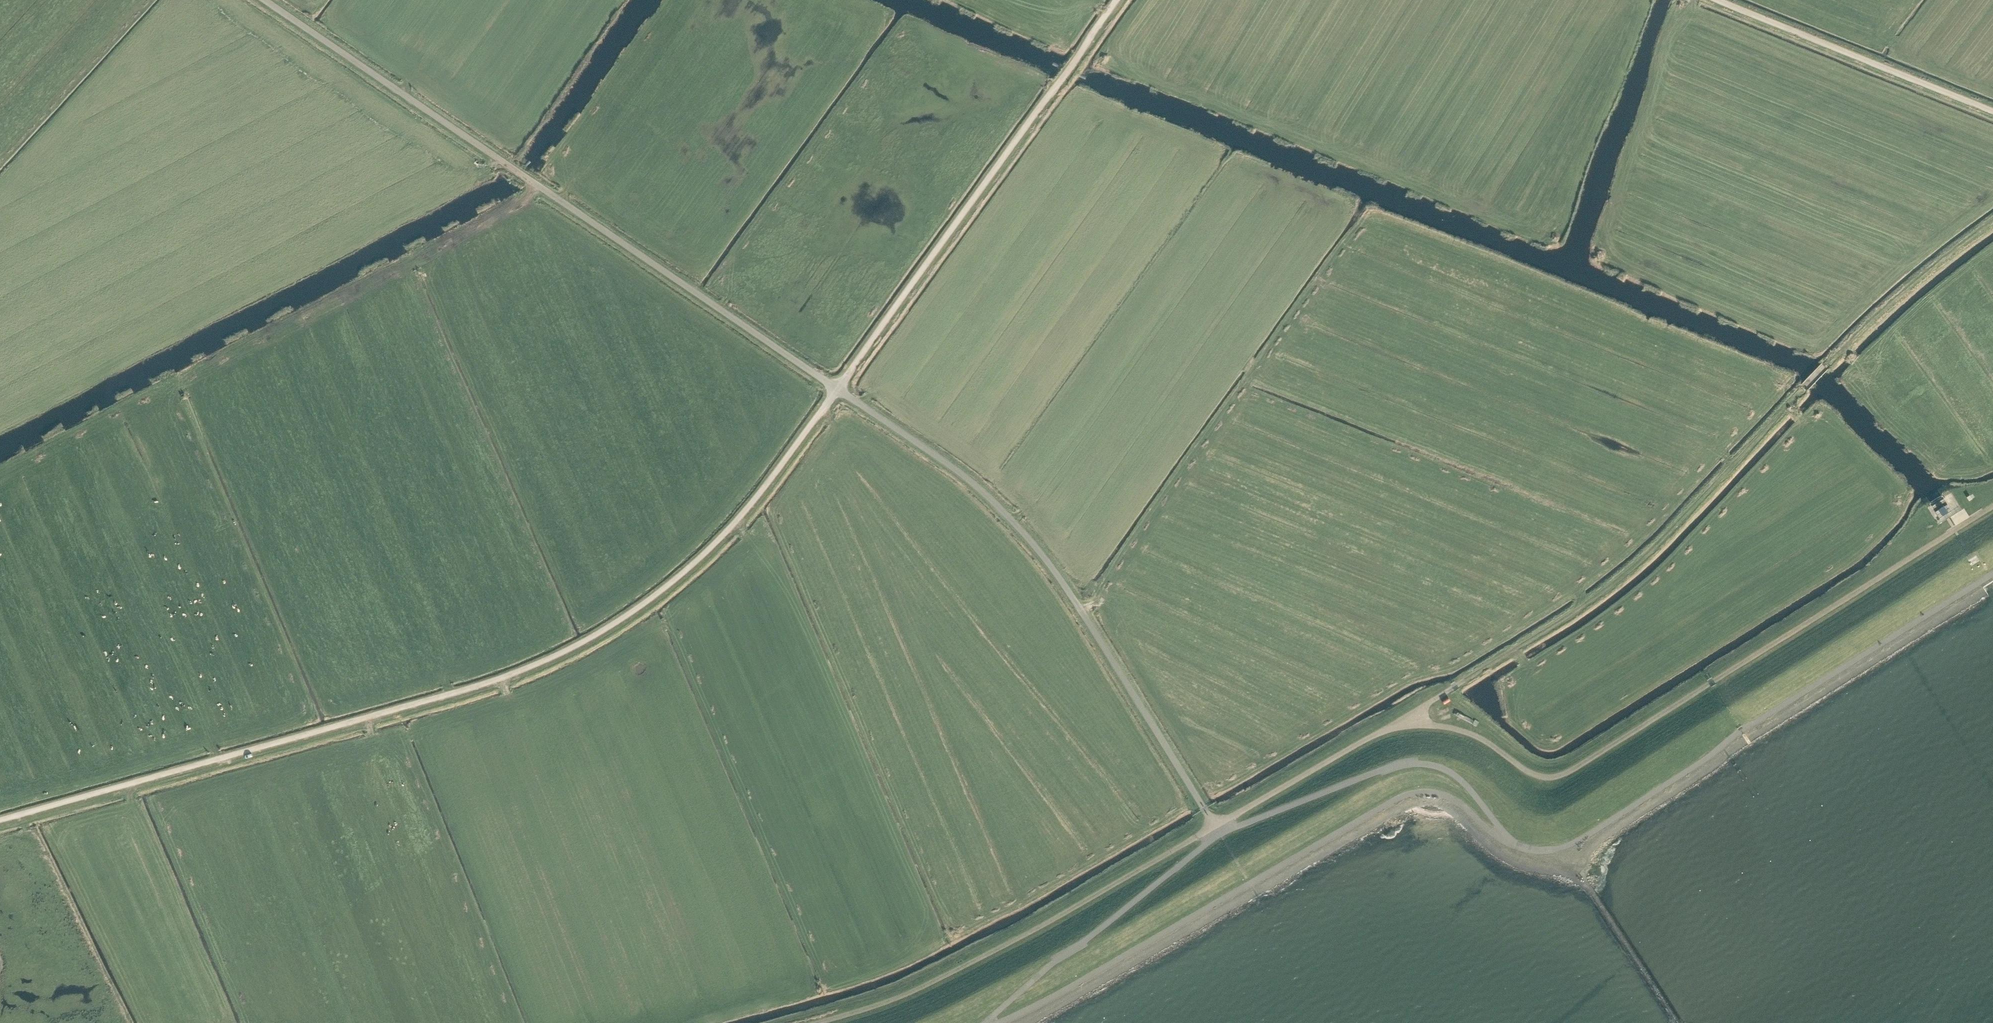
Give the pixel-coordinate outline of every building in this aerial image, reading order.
[(1944,507),(1939,510),(1943,517),(1948,513),(1944,507)]
